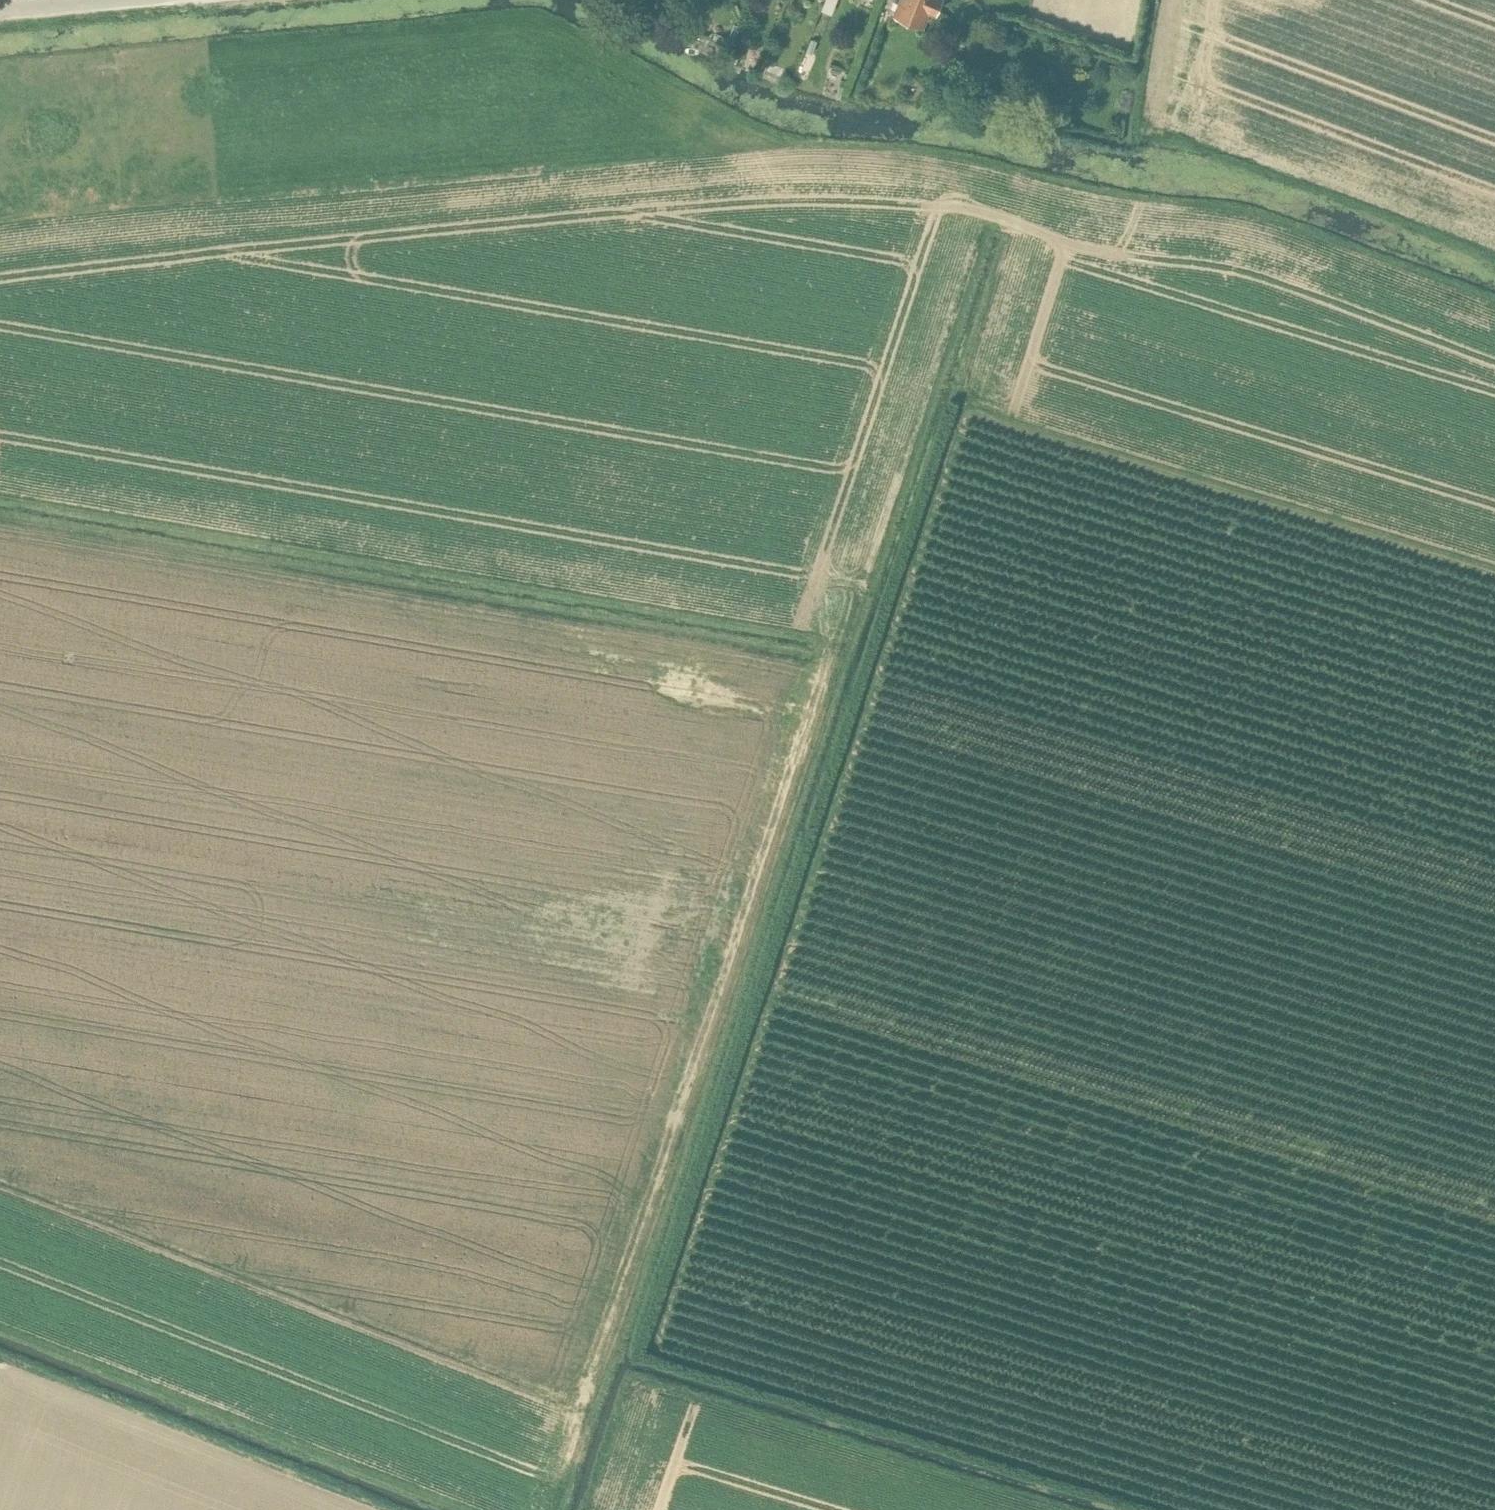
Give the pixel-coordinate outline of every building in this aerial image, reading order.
[(894,14),(913,21),(921,24),(926,9),(936,13),(940,0),(900,0),(894,14)] [(731,47),(740,27),(735,24),(730,35),(727,37),(716,32),(713,38),(731,47)] [(732,51),(727,61),(733,65),(737,57),(739,58),(743,56),(744,52),(742,48),(738,46),(734,48),(733,51),(732,51)] [(803,67),(798,80),(810,85),(815,72),(803,67)]
